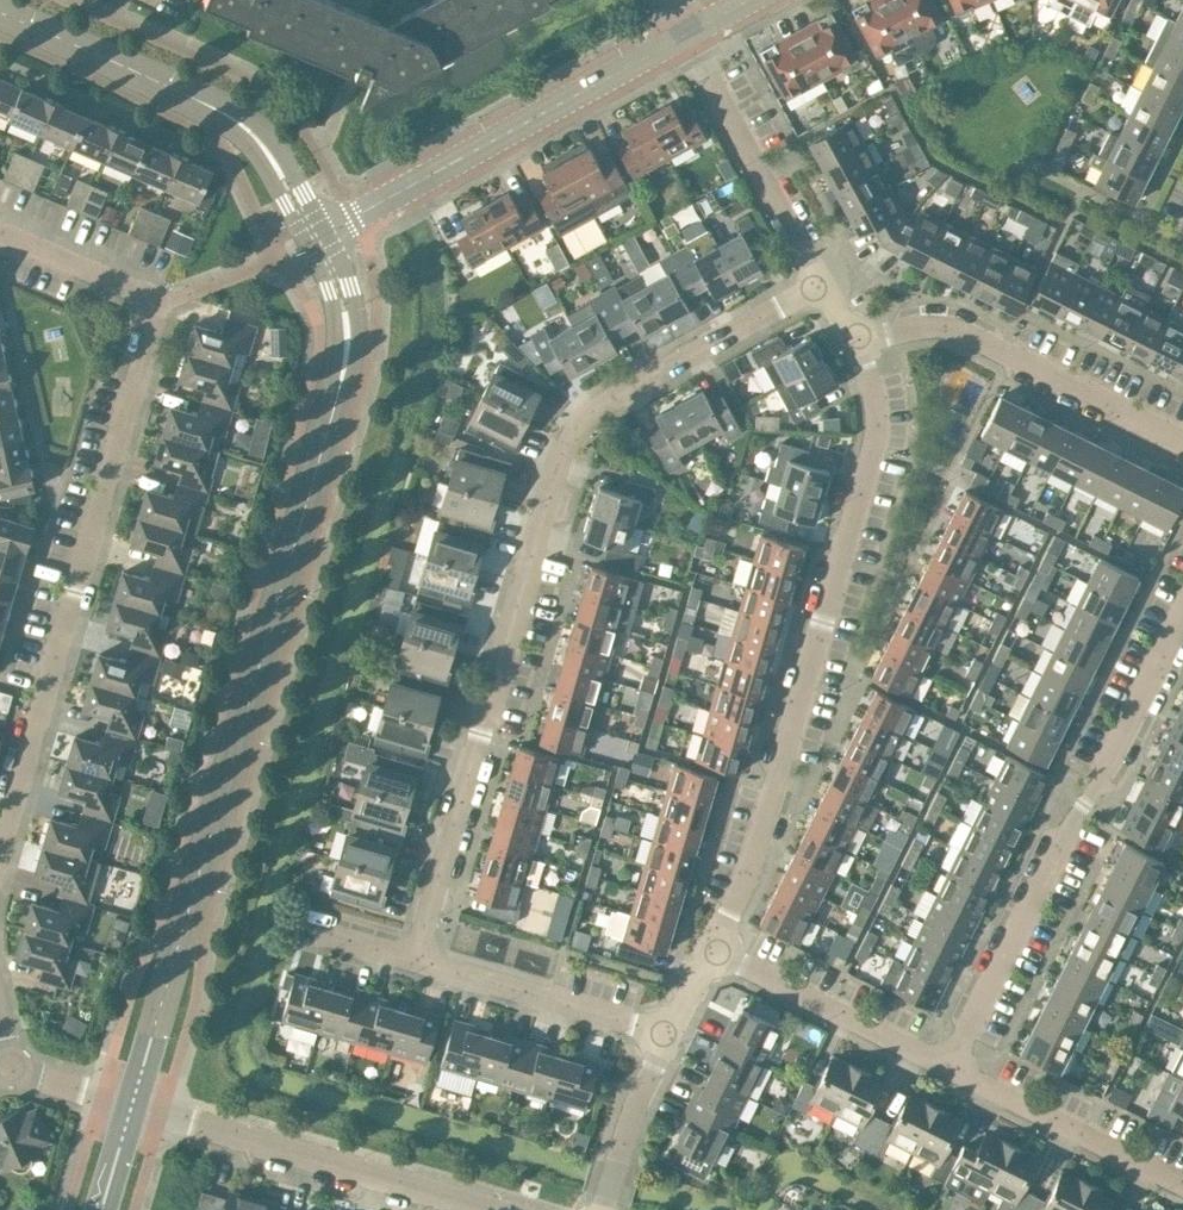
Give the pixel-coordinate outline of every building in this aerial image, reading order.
[(204,3),(250,21),(247,28),(335,64),(338,56),(349,60),(346,69),(349,70),(353,61),(358,64),(354,72),(366,77),(370,68),(375,71),(369,84),(370,85),(377,97),(442,62),(438,54),(448,48),(453,56),(474,45),(469,37),(480,31),(484,39),(505,28),(501,20),(511,14),(515,22),(536,11),(532,3),(536,0),(433,0),(388,24),(383,14),(377,18),(334,0),(205,0),(204,3)] [(898,64),(918,53),(889,0),(878,0),(868,5),(866,1),(851,9),(878,57),(890,51),(898,64)] [(918,53),(933,45),(936,36),(932,28),(944,21),(932,0),(889,0),(918,53)] [(957,14),(960,13),(961,15),(964,17),(969,14),(970,11),(969,9),(989,0),(951,0),(957,14)] [(1068,15),(1075,0),(1051,0),(1050,1),(1053,7),(1068,15)] [(1090,25),(1096,13),(1108,19),(1117,0),(1075,0),(1068,15),(1090,25)] [(1136,12),(1141,3),(1134,0),(1130,0),(1127,7),(1136,12)] [(799,37),(822,80),(858,60),(831,11),(817,19),(820,25),(799,37)] [(1182,53),(1182,24),(1176,21),(1167,17),(1156,40),(1182,53)] [(1108,45),(1118,49),(1122,40),(1113,35),(1108,45)] [(774,43),(760,51),(786,100),(803,90),(808,99),(827,89),(822,80),(799,37),(777,48),(774,43)] [(1182,82),(1182,53),(1156,40),(1144,62),(1153,67),(1182,82)] [(1104,54),(1113,58),(1118,49),(1108,45),(1104,54)] [(1180,109),(1182,103),(1182,82),(1153,67),(1141,90),(1180,109)] [(9,119),(22,88),(0,79),(0,115),(9,119)] [(1085,90),(1095,95),(1099,86),(1090,81),(1085,90)] [(9,119),(41,132),(54,102),(22,88),(9,119)] [(1081,100),(1090,104),(1095,95),(1085,90),(1081,100)] [(1130,113),(1168,132),(1180,109),(1141,90),(1130,113)] [(883,101),(891,115),(900,110),(892,96),(883,101)] [(41,132),(72,146),(85,115),(54,102),(41,132)] [(647,116),(669,157),(693,144),(693,145),(706,138),(691,111),(679,118),(671,103),(647,116)] [(1118,136),(1157,155),(1168,132),(1130,113),(1118,136)] [(72,146),(104,160),(117,129),(85,115),(72,146)] [(619,151),(633,178),(646,171),(646,170),(669,157),(647,116),(623,129),(631,144),(619,151)] [(810,142),(823,165),(864,143),(851,119),(810,142)] [(1062,136),(1072,141),(1076,132),(1067,127),(1062,136)] [(104,160),(135,173),(148,143),(117,129),(104,160)] [(901,134),(908,147),(917,142),(910,129),(901,134)] [(1098,154),(1145,178),(1157,155),(1118,136),(1109,131),(1098,154)] [(1058,145),(1067,150),(1072,141),(1062,136),(1058,145)] [(908,147),(916,160),(925,155),(917,142),(908,147)] [(135,173),(167,187),(180,156),(148,143),(135,173)] [(823,165),(835,188),(876,166),(864,143),(823,165)] [(566,160),(596,215),(632,195),(610,155),(598,162),(590,147),(566,160)] [(3,178),(18,185),(30,158),(15,151),(3,178)] [(1095,183),(1133,202),(1145,178),(1098,154),(1094,152),(1088,164),(1101,170),(1095,183)] [(195,205),(207,211),(220,181),(209,177),(212,170),(180,156),(167,187),(198,200),(195,205)] [(18,185),(33,191),(44,164),(30,158),(18,185)] [(538,195),(559,234),(596,215),(566,160),(542,173),(550,188),(538,195)] [(835,188),(847,210),(888,188),(876,166),(835,188)] [(66,206),(81,212),(93,185),(78,179),(66,206)] [(81,212),(96,218),(107,191),(93,185),(81,212)] [(970,195),(983,202),(988,193),(974,186),(970,195)] [(874,226),(883,243),(905,220),(900,211),(901,211),(888,188),(847,210),(860,233),(874,226)] [(485,205),(507,246),(531,233),(531,234),(544,227),(529,200),(517,206),(509,192),(485,205)] [(983,202),(996,209),(1001,199),(988,193),(983,202)] [(457,239),(472,267),(485,260),(484,258),(507,246),(485,205),(461,218),(469,233),(457,239)] [(129,233),(144,239),(155,212),(141,206),(129,233)] [(1016,218),(1029,225),(1034,215),(1020,209),(1016,218)] [(899,253),(922,265),(943,223),(920,211),(913,224),(905,220),(883,243),(900,251),(899,253)] [(144,239),(159,246),(170,219),(155,212),(144,239)] [(740,233),(718,245),(738,283),(742,281),(744,283),(757,276),(756,273),(762,270),(750,247),(763,241),(749,215),(735,223),(740,233)] [(1029,225),(1042,231),(1047,222),(1034,215),(1029,225)] [(1078,231),(1092,238),(1096,228),(1083,222),(1078,231)] [(922,265),(946,277),(966,235),(943,223),(922,265)] [(1092,238),(1105,244),(1109,235),(1096,228),(1092,238)] [(689,248),(676,255),(695,290),(707,283),(715,296),(721,293),(722,294),(736,287),(735,285),(738,283),(718,245),(709,229),(695,237),(686,242),(689,248)] [(946,277),(969,288),(989,246),(966,235),(946,277)] [(969,288),(992,300),(1012,258),(989,246),(969,288)] [(1137,261),(1151,267),(1155,258),(1142,252),(1137,261)] [(668,273),(645,285),(666,323),(669,321),(671,323),(684,315),(684,313),(690,310),(682,296),(695,290),(676,255),(662,263),(668,273)] [(992,300),(1015,311),(1036,269),(1012,258),(992,300)] [(1031,300),(1055,312),(1074,274),(1050,262),(1031,300)] [(1074,274),(1055,312),(1078,323),(1097,285),(1100,279),(1090,275),(1088,281),(1074,274)] [(617,288),(603,295),(624,332),(636,325),(642,336),(648,332),(650,334),(663,327),(662,325),(666,323),(645,285),(640,275),(617,288)] [(1124,346),(1143,308),(1149,295),(1126,284),(1120,297),(1101,335),(1124,346)] [(1078,323),(1101,335),(1120,297),(1097,285),(1078,323)] [(573,325),(593,363),(596,361),(598,363),(611,355),(611,353),(617,350),(611,339),(624,332),(603,295),(590,303),(595,313),(573,325)] [(1124,346),(1147,358),(1166,320),(1143,308),(1124,346)] [(187,351),(231,364),(236,349),(248,353),(256,326),(226,318),(222,331),(195,324),(187,351)] [(1170,369),(1182,343),(1182,328),(1166,320),(1147,358),(1170,369)] [(562,362),(569,376),(575,373),(577,374),(590,367),(590,364),(593,363),(573,325),(550,338),(544,328),(531,335),(549,368),(562,362)] [(763,363),(775,386),(823,360),(821,356),(823,355),(815,341),(813,342),(810,336),(787,348),(781,336),(751,352),(759,366),(763,363)] [(1182,376),(1182,343),(1170,369),(1182,376)] [(202,400),(232,409),(239,382),(227,379),(231,364),(187,351),(180,378),(206,386),(202,400)] [(775,386),(795,422),(820,409),(814,396),(836,384),(833,378),(835,376),(827,363),(825,363),(823,360),(775,386)] [(11,387),(5,361),(0,363),(0,389),(11,387)] [(500,362),(483,395),(524,416),(534,396),(542,400),(548,386),(500,362)] [(16,412),(11,387),(0,389),(0,415),(16,412)] [(682,401),(679,403),(700,440),(722,428),(727,438),(741,430),(728,405),(722,395),(710,402),(703,389),(697,393),(695,391),(682,398),(682,401)] [(467,429),(515,453),(522,439),(515,435),(524,416),(483,395),(467,429)] [(981,434),(1005,446),(1024,408),(1000,396),(981,434)] [(163,433),(207,446),(212,432),(224,435),(232,409),(202,400),(198,414),(171,406),(163,433)] [(649,435),(669,470),(682,462),(677,453),(700,440),(679,403),(676,405),(674,403),(660,410),(661,413),(655,416),(662,428),(649,435)] [(1005,446),(1028,457),(1047,420),(1024,408),(1005,446)] [(22,437),(16,412),(0,415),(0,442),(22,437)] [(1028,457),(1051,469),(1070,431),(1047,420),(1028,457)] [(1051,469),(1074,481),(1093,442),(1070,431),(1051,469)] [(163,433),(155,461),(182,468),(178,482),(208,491),(215,464),(220,450),(207,446),(163,433)] [(28,462),(22,437),(0,442),(0,468),(28,462)] [(765,480),(781,485),(822,497),(823,493),(826,493),(830,479),(828,477),(830,471),(805,463),(809,450),(782,442),(775,466),(770,466),(765,480)] [(1074,481),(1097,492),(1116,454),(1093,442),(1074,481)] [(460,448),(449,483),(493,496),(500,475),(508,478),(512,463),(460,448)] [(961,464),(970,468),(975,459),(965,454),(961,464)] [(1097,492),(1120,504),(1139,465),(1116,454),(1097,492)] [(0,468),(0,495),(8,493),(10,501),(32,500),(29,489),(34,488),(28,462),(0,468)] [(1120,504),(1143,515),(1162,477),(1139,465),(1120,504)] [(971,484),(983,491),(989,478),(977,472),(971,484)] [(1168,527),(1182,496),(1182,487),(1162,477),(1143,515),(1168,527)] [(592,513),(633,525),(640,500),(651,503),(655,488),(628,480),(624,494),(599,487),(597,493),(595,493),(591,508),(593,509),(592,513)] [(139,516),(183,529),(196,532),(208,491),(177,482),(173,496),(147,488),(139,516)] [(449,483),(439,519),(491,534),(495,520),(487,517),(493,496),(449,483)] [(759,521),(786,529),(790,516),(814,523),(816,516),(819,516),(823,502),(821,500),(822,497),(781,485),(776,500),(766,497),(759,521)] [(997,498),(1006,502),(1010,493),(1002,488),(997,498)] [(953,514),(991,534),(1004,509),(965,490),(953,514)] [(1006,502),(1015,507),(1019,497),(1010,493),(1006,502)] [(1043,521),(1052,525),(1056,516),(1047,511),(1043,521)] [(605,559),(637,569),(641,553),(626,549),(633,525),(592,513),(591,516),(588,516),(584,531),(586,532),(584,539),(609,546),(605,559)] [(941,537),(980,557),(991,534),(953,514),(941,537)] [(25,550),(33,525),(0,515),(0,543),(25,550)] [(153,564),(184,573),(191,547),(179,543),(183,529),(139,516),(131,543),(157,551),(153,564)] [(1052,525),(1061,530),(1065,520),(1056,516),(1052,525)] [(439,519),(429,555),(473,567),(479,547),(487,549),(491,534),(439,519)] [(1034,536),(1044,541),(1048,532),(1039,527),(1034,536)] [(1089,544),(1098,548),(1102,539),(1093,534),(1089,544)] [(754,561),(795,573),(803,547),(761,535),(754,561)] [(703,546),(713,549),(716,539),(706,536),(703,546)] [(930,560),(969,580),(980,557),(941,537),(930,560)] [(1098,548),(1107,553),(1111,543),(1102,539),(1098,548)] [(18,575),(25,550),(0,543),(0,570),(18,575)] [(700,556),(710,559),(713,549),(703,546),(700,556)] [(1043,559),(1052,564),(1056,554),(1047,550),(1043,559)] [(1121,560),(1130,564),(1135,555),(1126,550),(1121,560)] [(418,590),(470,605),(475,591),(467,589),(473,567),(429,555),(418,590)] [(1087,581),(1126,601),(1138,576),(1099,557),(1087,581)] [(1038,568),(1047,573),(1052,564),(1043,559),(1038,568)] [(919,583),(957,602),(969,580),(930,560),(919,583)] [(747,586),(788,598),(795,573),(754,561),(747,586)] [(115,598),(159,611),(164,596),(176,600),(184,573),(153,564),(149,578),(123,571),(115,598)] [(1015,574),(1025,579),(1029,570),(1020,565),(1015,574)] [(591,566),(583,592),(625,603),(632,578),(591,566)] [(11,600),(18,575),(0,570),(0,596),(11,600)] [(1011,583),(1020,588),(1025,579),(1015,574),(1011,583)] [(1076,604),(1114,624),(1126,601),(1087,581),(1076,604)] [(907,606),(946,625),(957,602),(919,583),(907,606)] [(689,596),(699,599),(702,589),(692,586),(689,596)] [(739,610),(781,622),(788,598),(747,586),(739,610)] [(576,616),(617,628),(629,632),(636,607),(625,603),(583,592),(576,616)] [(4,624),(11,600),(0,596),(0,623),(4,624)] [(686,605),(696,608),(699,599),(689,596),(686,605)] [(1020,605),(1029,610),(1033,601),(1024,596),(1020,605)] [(129,647),(160,655),(167,629),(155,625),(159,611),(115,598),(107,625),(133,633),(129,647)] [(416,600),(405,635),(449,648),(455,627),(463,629),(468,615),(416,600)] [(1064,627),(1103,647),(1114,624),(1076,604),(1064,627)] [(665,615),(675,618),(678,608),(668,605),(665,615)] [(1015,614),(1024,619),(1029,610),(1020,605),(1015,614)] [(896,629),(934,648),(946,625),(907,606),(896,629)] [(732,635),(774,647),(781,622),(739,610),(732,635)] [(992,620),(1002,625),(1006,616),(997,611),(992,620)] [(662,625),(672,628),(675,618),(665,615),(662,625)] [(569,641),(610,653),(617,628),(576,616),(569,641)] [(988,629),(997,634),(1002,625),(992,620),(988,629)] [(1053,650),(1091,670),(1103,647),(1064,627),(1053,650)] [(884,652),(923,671),(934,648),(896,629),(884,652)] [(405,635),(395,671),(447,686),(451,671),(443,669),(449,648),(405,635)] [(675,645),(685,648),(688,638),(678,635),(675,645)] [(725,660),(766,672),(774,647),(732,635),(725,660)] [(562,666),(603,678),(610,653),(569,641),(562,666)] [(997,651),(1006,656),(1010,647),(1001,642),(997,651)] [(672,655),(682,658),(685,648),(675,645),(672,655)] [(91,680),(135,693),(139,678),(152,682),(160,655),(129,647),(125,661),(99,653),(91,680)] [(1041,673),(1080,693),(1091,670),(1053,650),(1041,673)] [(992,660),(1001,665),(1006,656),(997,651),(992,660)] [(872,677),(910,696),(923,671),(884,652),(872,677)] [(651,665),(661,668),(663,658),(653,655),(651,665)] [(969,666),(979,671),(983,662),(974,657),(969,666)] [(718,685),(759,697),(766,672),(725,660),(718,685)] [(639,687),(654,692),(661,668),(651,665),(648,674),(643,673),(639,687)] [(555,690),(596,702),(603,678),(562,666),(555,690)] [(965,675),(974,680),(979,671),(969,666),(965,675)] [(395,671),(384,706),(428,719),(435,698),(443,701),(447,686),(395,671)] [(1030,696),(1068,716),(1080,693),(1041,673),(1030,696)] [(105,729),(136,738),(143,711),(131,708),(135,693),(91,680),(83,708),(109,715),(105,729)] [(660,694),(670,697),(673,687),(663,684),(660,694)] [(711,709),(752,721),(759,697),(718,685),(711,709)] [(974,697),(983,702),(988,693),(978,688),(974,697)] [(864,714),(902,733),(915,708),(876,689),(864,714)] [(547,715),(589,727),(596,702),(555,690),(547,715)] [(658,704),(668,707),(670,697),(660,694),(658,704)] [(1018,719),(1057,739),(1068,716),(1030,696),(1018,719)] [(969,706),(978,711),(983,702),(974,697),(969,706)] [(636,714),(646,717),(649,707),(639,704),(636,714)] [(946,713),(955,718),(960,709),(951,704),(946,713)] [(374,742),(426,757),(430,743),(422,740),(428,719),(384,706),(374,742)] [(704,734),(745,746),(752,721),(711,709),(704,734)] [(1182,744),(1182,715),(1179,713),(1167,736),(1182,744)] [(633,724),(643,727),(646,717),(636,714),(633,724)] [(853,737),(891,756),(902,733),(864,714),(853,737)] [(540,741),(581,753),(589,727),(547,715),(540,741)] [(1006,744),(1045,763),(1057,739),(1018,719),(1006,744)] [(945,736),(955,741),(959,731),(950,727),(945,736)] [(67,763),(111,775),(115,761),(128,764),(136,738),(105,729),(101,743),(75,735),(67,763)] [(696,760),(737,772),(745,746),(704,734),(696,760)] [(646,745),(656,748),(659,738),(649,735),(646,745)] [(1182,772),(1182,744),(1167,736),(1156,758),(1182,772)] [(841,760),(879,779),(891,756),(853,737),(841,760)] [(626,749),(636,752),(639,741),(629,739),(626,749)] [(519,745),(511,771),(552,783),(560,757),(519,745)] [(954,758),(963,763),(970,750),(960,745),(954,758)] [(371,751),(361,787),(405,800),(411,779),(419,781),(423,767),(371,751)] [(995,779),(1037,800),(1049,776),(1007,755),(995,779)] [(947,772),(956,776),(963,763),(954,758),(947,772)] [(1182,802),(1182,772),(1156,758),(1144,782),(1182,802)] [(830,783),(868,802),(879,779),(841,760),(830,783)] [(81,811),(111,820),(119,794),(107,790),(111,775),(67,763),(59,790),(85,798),(81,811)] [(667,789),(708,802),(716,776),(675,763),(667,789)] [(617,775),(627,778),(630,768),(620,765),(617,775)] [(926,774),(936,778),(940,769),(931,765),(926,774)] [(511,771),(504,796),(545,808),(552,783),(511,771)] [(922,783),(931,788),(936,778),(926,774),(922,783)] [(614,785),(624,788),(627,778),(617,775),(614,785)] [(983,802),(1025,823),(1037,800),(995,779),(983,802)] [(1175,826),(1182,809),(1182,802),(1144,782),(1133,806),(1175,826)] [(856,825),(867,830),(879,807),(868,802),(830,783),(818,806),(856,825)] [(593,795),(603,798),(606,787),(596,784),(593,795)] [(347,818),(346,822),(403,838),(407,823),(399,821),(405,800),(361,787),(351,819),(347,818)] [(660,814),(701,826),(708,802),(667,789),(660,814)] [(931,805),(940,809),(947,796),(937,791),(931,805)] [(590,804),(600,807),(603,798),(593,795),(590,804)] [(504,796),(497,820),(538,832),(545,808),(504,796)] [(972,825),(1014,846),(1025,823),(983,802),(972,825)] [(924,818),(933,822),(940,809),(931,805),(924,818)] [(806,829),(845,848),(856,825),(818,806),(806,829)] [(1121,830),(1162,851),(1175,826),(1133,806),(1121,830)] [(903,820),(913,824),(917,815),(908,810),(903,820)] [(43,845),(87,858),(91,843),(104,847),(111,820),(81,811),(77,825),(51,818),(43,845)] [(602,824),(613,827),(615,817),(605,814),(602,824)] [(653,839),(694,851),(701,826),(660,814),(653,839)] [(497,820),(490,845),(531,857),(538,832),(497,820)] [(899,829),(908,833),(913,824),(903,820),(899,829)] [(349,826),(340,858),(384,871),(390,850),(398,852),(403,838),(346,822),(345,825),(349,826)] [(600,834),(610,837),(613,827),(602,824),(600,834)] [(961,848),(1002,869),(1014,846),(972,825),(961,848)] [(795,852),(833,871),(845,848),(806,829),(795,852)] [(578,844),(588,847),(591,837),(581,834),(578,844)] [(908,850),(917,855),(924,842),(914,837),(908,850)] [(646,863),(687,876),(694,851),(653,839),(646,863)] [(1113,867),(1151,886),(1163,862),(1125,843),(1113,867)] [(575,854),(585,856),(588,847),(578,844),(575,854)] [(43,845),(35,872),(61,880),(57,894),(63,896),(63,895),(87,903),(95,876),(99,861),(87,858),(43,845)] [(483,870),(524,882),(537,886),(545,861),(531,857),(490,845),(483,870)] [(949,871),(991,892),(1002,869),(961,848),(949,871)] [(901,864),(910,869),(917,855),(908,850),(901,864)] [(783,875),(821,894),(833,871),(795,852),(783,875)] [(880,866),(889,871),(894,862),(885,857),(880,866)] [(330,894),(382,909),(386,895),(378,892),(384,871),(340,858),(330,894)] [(638,888),(680,900),(687,876),(646,863),(638,888)] [(588,874),(598,877),(601,867),(591,864),(588,874)] [(874,891),(878,893),(889,871),(880,866),(869,889),(874,891)] [(1102,890),(1140,909),(1151,886),(1113,867),(1102,890)] [(504,918),(516,921),(520,908),(516,907),(524,882),(483,870),(475,896),(508,905),(504,918)] [(938,894),(979,915),(991,892),(949,871),(938,894)] [(585,883),(595,886),(598,877),(588,874),(585,883)] [(772,898),(810,917),(821,894),(783,875),(772,898)] [(564,893),(574,896),(577,886),(567,883),(564,893)] [(884,897),(894,902),(901,888),(891,883),(884,897)] [(631,913),(672,925),(680,900),(638,888),(631,913)] [(862,903),(871,908),(878,893),(874,891),(869,889),(862,903)] [(1090,913),(1128,932),(1140,909),(1102,890),(1090,913)] [(926,917),(968,938),(979,915),(938,894),(926,917)] [(25,929),(68,942),(73,927),(85,931),(93,904),(87,903),(63,895),(63,896),(59,909),(33,901),(25,929)] [(878,910),(887,915),(894,902),(884,897),(878,910)] [(759,922),(798,942),(810,917),(772,898),(759,922)] [(857,912),(866,917),(871,908),(862,903),(857,912)] [(618,909),(610,935),(620,938),(616,953),(638,959),(649,962),(653,948),(665,951),(672,925),(631,913),(618,909)] [(853,921),(862,926),(866,917),(857,912),(853,921)] [(1078,936),(1117,955),(1128,932),(1090,913),(1078,936)] [(915,940),(956,961),(968,938),(926,917),(915,940)] [(1180,940),(1182,934),(1182,930),(1175,927),(1171,936),(1180,940)] [(39,977),(69,986),(77,960),(64,956),(68,942),(25,929),(17,956),(43,964),(39,977)] [(861,943),(871,948),(878,934),(868,929),(861,943)] [(1067,959),(1105,978),(1117,955),(1078,936),(1067,959)] [(903,963),(945,984),(956,961),(915,940),(903,963)] [(855,956),(864,961),(871,948),(861,943),(855,956)] [(836,954),(832,963),(841,968),(846,958),(836,954)] [(892,958),(880,982),(933,1008),(945,984),(903,963),(892,958)] [(1055,982),(1094,1001),(1105,978),(1067,959),(1055,982)] [(1152,972),(1162,977),(1166,968),(1157,963),(1152,972)] [(281,1019),(318,1030),(330,989),(309,983),(310,977),(295,972),(281,1019)] [(1148,981),(1157,986),(1162,977),(1152,972),(1148,981)] [(1044,1005),(1082,1024),(1094,1001),(1055,982),(1044,1005)] [(318,1030),(354,1040),(367,994),(353,989),(351,995),(330,989),(318,1030)] [(354,1040),(389,1051),(401,1010),(380,1003),(382,998),(367,994),(354,1040)] [(1032,1028),(1071,1047),(1082,1024),(1044,1005),(1032,1028)] [(721,1040),(764,1061),(781,1027),(743,1008),(732,1029),(727,1026),(721,1040)] [(1129,1018),(1139,1023),(1143,1014),(1134,1009),(1129,1018)] [(389,1051),(426,1061),(440,1015),(424,1010),(423,1016),(401,1010),(389,1051)] [(1125,1027),(1134,1032),(1139,1023),(1129,1018),(1125,1027)] [(440,1065),(477,1076),(489,1035),(468,1029),(469,1023),(454,1019),(440,1065)] [(1020,1052),(1059,1071),(1071,1047),(1032,1028),(1020,1052)] [(477,1076),(513,1087),(526,1040),(512,1036),(510,1041),(489,1035),(477,1076)] [(513,1087),(549,1097),(560,1056),(539,1050),(541,1044),(526,1040),(513,1087)] [(709,1076),(747,1095),(764,1061),(721,1040),(714,1053),(719,1056),(709,1076)] [(1171,1072),(1182,1078),(1182,1048),(1171,1072)] [(1106,1064),(1116,1069),(1120,1060),(1111,1055),(1106,1064)] [(549,1097),(585,1108),(599,1061),(583,1057),(582,1062),(560,1056),(549,1097)] [(812,1100),(836,1112),(858,1067),(845,1061),(843,1063),(832,1057),(817,1086),(804,1080),(792,1105),(806,1112),(812,1100)] [(1102,1074),(1111,1078),(1116,1069),(1106,1064),(1102,1074)] [(852,1141),(866,1148),(881,1118),(868,1112),(883,1083),(871,1077),(872,1074),(858,1067),(836,1112),(860,1124),(852,1141)] [(1147,1114),(1171,1126),(1179,1111),(1182,1113),(1182,1078),(1171,1072),(1168,1071),(1147,1114)] [(688,1106),(731,1128),(747,1095),(709,1076),(699,1096),(694,1093),(688,1106)] [(888,1138),(913,1150),(935,1106),(921,1099),(920,1102),(908,1096),(894,1124),(881,1118),(866,1148),(880,1155),(888,1138)] [(675,1143),(713,1162),(731,1128),(688,1106),(681,1120),(686,1122),(675,1143)] [(931,1175),(945,1182),(958,1156),(945,1150),(959,1121),(947,1115),(949,1113),(935,1106),(913,1150),(937,1163),(931,1175)] [(3,1162),(5,1166),(10,1164),(13,1167),(17,1169),(22,1169),(27,1167),(30,1164),(31,1160),(31,1155),(36,1152),(33,1145),(47,1139),(35,1110),(20,1116),(18,1111),(0,1119),(0,1164),(3,1162)] [(983,1201),(989,1189),(1012,1144),(998,1137),(997,1140),(985,1134),(977,1150),(968,1146),(967,1147),(963,1145),(958,1156),(945,1182),(983,1201)] [(1002,1209),(1027,1209),(1035,1195),(1022,1188),(1036,1159),(1024,1154),(1026,1151),(1012,1144),(989,1189),(1003,1196),(997,1208),(1002,1209)] [(1088,1182),(1075,1176),(1074,1178),(1062,1172),(1047,1201),(1035,1195),(1027,1209),(1075,1209),(1088,1182)] [(1075,1209),(1107,1209),(1113,1198),(1101,1192),(1102,1189),(1088,1182),(1075,1209)] [(254,1199),(229,1192),(227,1198),(202,1190),(196,1209),(250,1209),(254,1199)] [(277,1206),(254,1199),(250,1209),(276,1209),(277,1206)]
